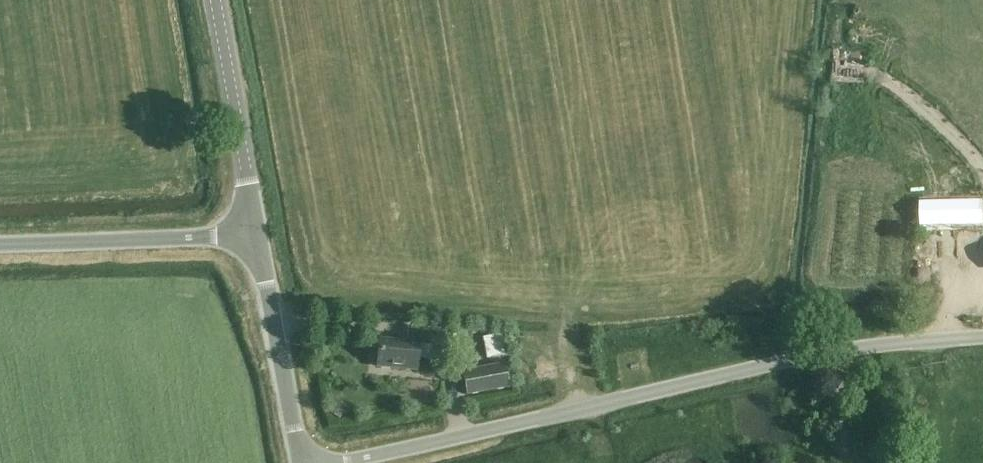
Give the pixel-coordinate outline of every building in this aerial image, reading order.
[(830,83),(844,83),(845,50),(832,50),(830,83)] [(956,199),(957,220),(982,219),(982,197),(956,199)] [(923,244),(909,245),(913,291),(915,291),(939,289),(933,219),(933,218),(922,219),(923,244)] [(955,225),(956,249),(957,262),(975,262),(975,250),(982,249),(982,222),(955,225)] [(432,360),(434,345),(445,346),(446,332),(407,328),(406,342),(380,340),(377,366),(417,369),(418,358),(432,360)] [(506,334),(482,338),(486,359),(509,355),(506,334)] [(467,396),(509,388),(505,364),(463,371),(467,396)]
